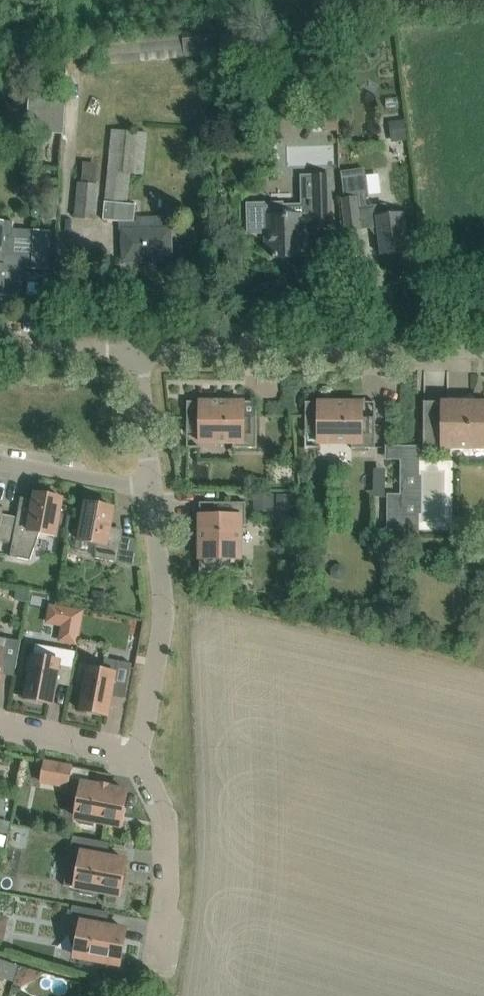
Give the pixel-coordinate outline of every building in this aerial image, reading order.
[(220,30),(213,30),(215,56),(252,54),(250,28),(220,30)] [(197,32),(100,39),(101,49),(105,49),(106,65),(198,58),(197,32)] [(63,135),(65,94),(41,93),(38,133),(63,135)] [(172,261),(171,241),(171,229),(135,230),(135,222),(136,205),(128,204),(131,175),(144,176),(148,134),(114,131),(106,202),(105,202),(103,220),(123,222),(124,230),(123,230),(124,262),(172,261)] [(342,200),(346,231),(378,227),(382,255),(409,251),(405,214),(387,217),(385,206),(366,208),(365,198),(368,198),(364,170),(342,173),(345,199),(342,200)] [(329,176),(303,177),(303,203),(305,203),(314,203),(315,227),(315,228),(330,228),(329,176)] [(95,220),(99,185),(79,183),(75,217),(75,218),(95,220)] [(284,202),(248,203),(249,233),(267,233),(273,233),(274,258),(306,257),(305,231),(305,227),(315,227),(314,203),(305,203),(303,203),(284,204),(284,202)] [(4,296),(4,295),(19,296),(21,268),(49,270),(50,250),(51,232),(34,231),(13,229),(14,222),(0,221),(0,296),(4,296)] [(187,434),(200,434),(233,434),(233,448),(257,448),(257,402),(256,402),(256,417),(244,417),(244,403),(245,403),(245,402),(214,402),(214,399),(203,399),(203,402),(187,402),(187,434)] [(305,434),(319,434),(352,434),(352,449),(375,449),(376,402),(374,402),(374,418),(362,418),(362,404),(364,404),(364,402),(332,402),(333,400),(321,400),(321,402),(306,402),(305,434)] [(462,403),(462,404),(463,404),(462,409),(450,409),(450,404),(450,403),(424,403),(424,449),(483,449),(483,403),(462,403)] [(0,531),(0,541),(13,543),(10,557),(31,561),(40,534),(56,537),(63,499),(59,498),(59,496),(47,494),(47,496),(36,494),(31,520),(3,515),(0,531)] [(118,563),(122,537),(123,536),(109,534),(114,508),(103,506),(103,504),(91,502),(91,504),(87,503),(80,541),(96,544),(95,558),(118,563)] [(232,526),(241,526),(246,526),(246,503),(200,503),(200,504),(215,504),(215,516),(201,516),(201,515),(200,515),(200,546),(198,546),(198,557),(200,557),(200,573),(232,573),(232,526)] [(388,532),(401,532),(402,504),(388,504),(388,532)] [(18,590),(16,601),(28,603),(30,592),(18,590)] [(62,628),(59,644),(77,647),(84,612),(65,609),(62,628)] [(129,635),(128,643),(137,644),(139,636),(129,635)] [(21,642),(0,638),(0,679),(2,667),(16,670),(21,642)] [(30,673),(26,698),(26,700),(52,705),(53,703),(58,677),(72,680),(77,652),(35,644),(33,659),(28,658),(25,672),(30,673)] [(109,715),(113,689),(127,692),(132,664),(105,659),(103,671),(89,668),(88,671),(83,671),(81,684),(86,685),(81,710),(81,712),(108,717),(109,715)] [(128,792),(126,792),(88,785),(90,771),(45,762),(41,782),(70,788),(69,794),(80,796),(76,818),(78,819),(81,820),(81,825),(94,827),(95,822),(119,827),(121,827),(128,792)] [(0,818),(0,831),(8,833),(11,821),(0,818)] [(127,862),(125,861),(100,856),(103,842),(73,837),(68,864),(64,886),(81,889),(80,894),(93,896),(94,892),(121,896),(127,862)] [(127,931),(125,930),(100,926),(102,912),(73,906),(68,933),(79,935),(75,957),(77,958),(80,959),(79,963),(93,966),(94,961),(118,966),(120,966),(127,931)] [(0,962),(0,978),(14,982),(16,978),(19,967),(0,962)]
